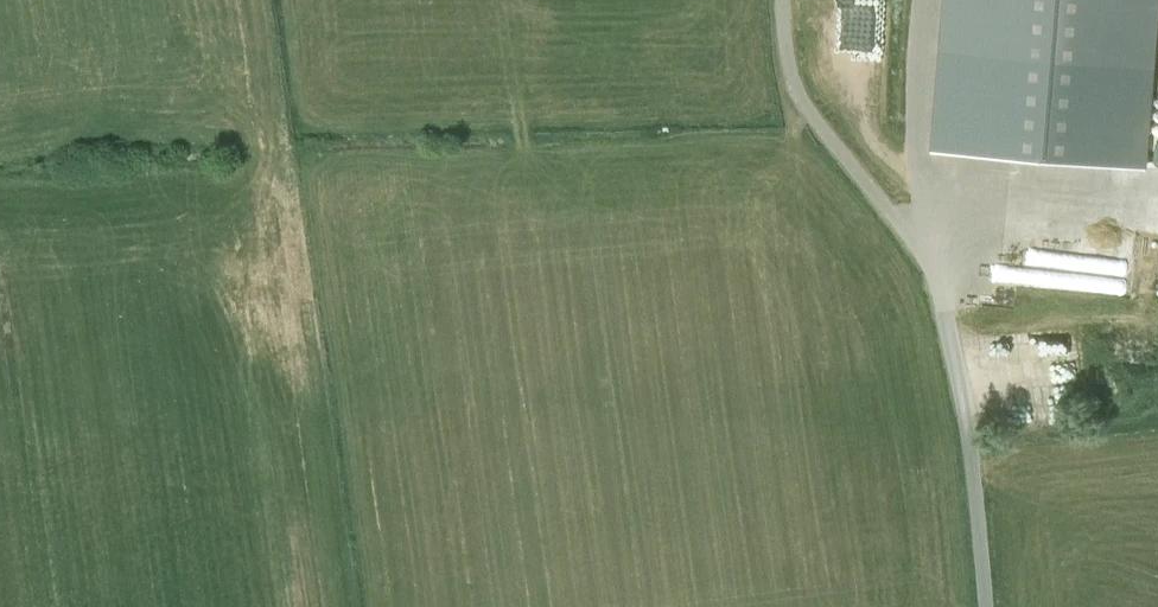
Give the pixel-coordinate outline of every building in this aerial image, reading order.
[(946,52),(1148,69),(1154,0),(950,0),(946,52)]
